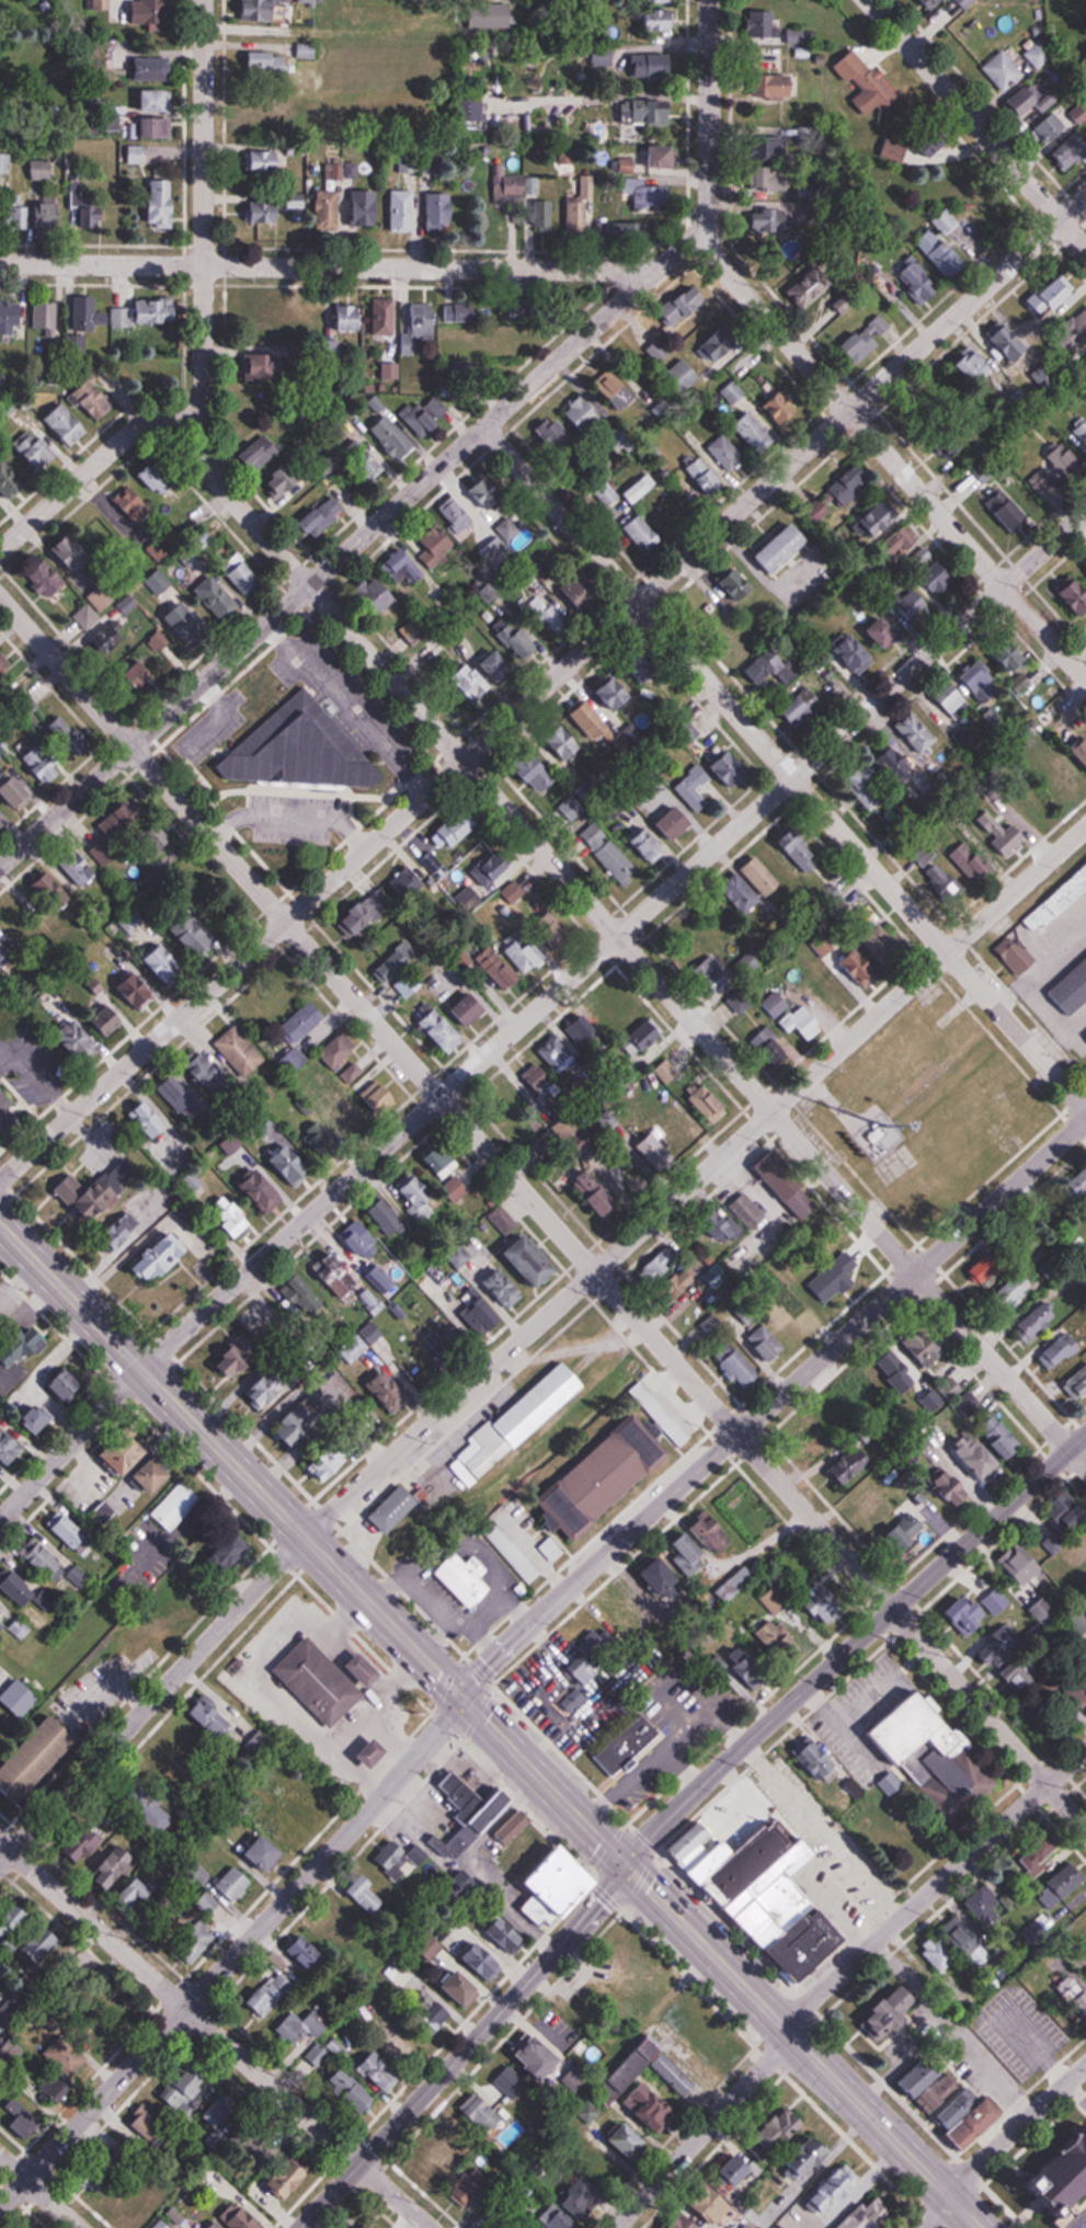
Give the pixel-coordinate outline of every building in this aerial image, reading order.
[(132,25),(166,25),(166,0),(132,0),(132,25)] [(243,22),(287,22),(287,0),(243,0),(243,22)] [(943,0),(925,0),(934,9),(943,0)] [(966,11),(977,0),(954,0),(966,11)] [(643,10),(643,31),(677,31),(677,10),(643,10)] [(777,12),(748,12),(748,38),(777,38),(777,12)] [(805,43),(805,29),(787,29),(787,43),(805,43)] [(1023,54),(1038,70),(1053,56),(1039,41),(1023,54)] [(1024,73),(1002,50),(982,70),(1005,92),(1024,73)] [(251,77),(288,77),(288,53),(250,53),(251,77)] [(136,81),(172,82),(173,56),(137,55),(136,81)] [(672,55),(631,55),(631,80),(672,80),(672,55)] [(902,95),(868,61),(851,78),(885,112),(902,95)] [(794,76),(763,76),(763,100),(794,100),(794,76)] [(1020,117),(1048,98),(1036,80),(1008,100),(1020,117)] [(143,91),(143,113),(172,113),(172,91),(143,91)] [(485,95),(459,95),(459,122),(485,122),(485,95)] [(674,125),(674,98),(633,98),(633,125),(674,125)] [(172,139),(172,118),(156,118),(156,139),(172,139)] [(940,138),(886,134),(884,160),(938,163),(940,138)] [(147,164),(147,146),(129,146),(129,164),(147,164)] [(248,146),(248,174),(284,174),(284,146),(248,146)] [(678,169),(678,146),(649,146),(649,169),(678,169)] [(0,153),(0,174),(11,174),(11,153),(0,153)] [(32,179),(53,179),(53,160),(32,160),(32,179)] [(753,167),(753,192),(790,192),(790,167),(753,167)] [(536,176),(495,176),(495,205),(525,205),(525,194),(536,194),(536,176)] [(568,177),(567,233),(588,233),(588,178),(568,177)] [(149,179),(149,229),(175,229),(175,179),(149,179)] [(672,210),(672,186),(644,186),(644,180),(633,180),(633,210),(672,210)] [(103,182),(70,182),(70,210),(83,210),(83,229),(103,229),(103,182)] [(340,192),(318,192),(318,228),(340,228),(340,192)] [(380,192),(355,192),(355,226),(380,226),(380,192)] [(415,219),(415,192),(392,192),(392,219),(415,219)] [(454,193),(429,193),(429,229),(454,229),(454,193)] [(35,199),(38,232),(65,229),(62,196),(35,199)] [(306,209),(306,197),(248,196),(247,224),(283,224),(283,209),(306,209)] [(788,208),(757,201),(750,230),(781,237),(788,208)] [(542,202),(542,231),(553,231),(553,202),(542,202)] [(931,221),(946,237),(962,223),(947,207),(931,221)] [(609,224),(609,241),(641,241),(641,224),(609,224)] [(954,278),(967,261),(925,229),(912,246),(954,278)] [(833,282),(813,262),(783,293),(802,312),(833,282)] [(896,292),(930,303),(939,277),(905,265),(896,292)] [(136,299),(136,308),(98,309),(98,297),(73,297),(74,331),(98,331),(98,326),(177,326),(177,299),(136,299)] [(509,299),(509,317),(535,317),(535,299),(509,299)] [(373,335),(396,335),(396,300),(373,300),(373,335)] [(484,301),(443,301),(443,323),(484,323),(484,301)] [(22,303),(0,303),(0,335),(15,335),(15,326),(22,326),(22,303)] [(35,338),(58,338),(58,303),(35,303),(35,338)] [(435,340),(435,304),(406,304),(405,353),(418,354),(418,340),(435,340)] [(363,331),(363,308),(328,308),(328,331),(363,331)] [(1072,317),(1079,335),(1085,332),(1085,311),(1072,317)] [(1031,352),(1002,319),(985,333),(1014,367),(1031,352)] [(867,322),(841,349),(858,366),(885,339),(867,322)] [(702,346),(718,363),(741,342),(725,325),(702,346)] [(662,334),(644,349),(658,365),(676,351),(662,334)] [(975,388),(996,371),(973,344),(952,362),(975,388)] [(245,383),(276,385),(277,356),(246,354),(245,383)] [(700,380),(686,358),(665,371),(679,394),(700,380)] [(453,365),(453,381),(488,381),(488,365),(453,365)] [(637,395),(610,367),(594,383),(620,411),(637,395)] [(70,397),(98,425),(117,406),(89,378),(70,397)] [(719,392),(731,406),(745,394),(733,380),(719,392)] [(763,405),(783,426),(799,411),(779,390),(763,405)] [(602,415),(582,395),(565,412),(585,432),(602,415)] [(45,416),(68,449),(89,434),(66,401),(45,416)] [(442,434),(441,404),(408,405),(409,435),(442,434)] [(777,440),(751,408),(732,425),(759,456),(777,440)] [(371,428),(399,463),(416,450),(389,414),(371,428)] [(554,416),(537,431),(564,461),(581,445),(554,416)] [(17,449),(42,474),(61,455),(35,430),(17,449)] [(706,447),(732,478),(749,464),(723,433),(706,447)] [(240,449),(248,468),(280,456),(273,436),(240,449)] [(970,470),(986,486),(1009,463),(993,447),(970,470)] [(159,500),(177,487),(158,459),(140,472),(159,500)] [(682,470),(711,499),(722,489),(692,459),(682,470)] [(845,507),(873,478),(854,459),(825,488),(845,507)] [(308,481),(294,462),(270,479),(284,499),(308,481)] [(10,498),(18,489),(0,471),(0,488),(10,498)] [(622,493),(608,481),(593,497),(608,510),(622,493)] [(152,511),(132,486),(116,498),(135,524),(152,511)] [(437,511),(461,539),(481,522),(458,493),(437,511)] [(833,513),(822,498),(804,511),(815,526),(833,513)] [(886,498),(859,518),(875,539),(902,519),(886,498)] [(326,502),(300,522),(314,540),(339,519),(326,502)] [(81,519),(91,543),(121,530),(110,506),(81,519)] [(621,527),(648,554),(664,538),(636,511),(621,527)] [(508,541),(519,530),(508,518),(496,529),(508,541)] [(458,546),(434,521),(408,546),(431,570),(458,546)] [(811,542),(793,523),(756,559),(774,578),(811,542)] [(919,541),(906,526),(880,548),(894,563),(919,541)] [(92,554),(67,536),(53,554),(79,573),(92,554)] [(386,560),(395,576),(401,572),(411,589),(426,580),(407,548),(386,560)] [(920,569),(933,556),(925,549),(912,561),(920,569)] [(225,576),(248,598),(264,582),(242,560),(225,576)] [(757,589),(731,563),(714,580),(740,605),(757,589)] [(946,563),(923,572),(929,589),(952,580),(946,563)] [(172,588),(164,571),(147,578),(155,596),(172,588)] [(64,589),(55,573),(38,582),(47,598),(64,589)] [(361,588),(382,615),(400,601),(379,573),(361,588)] [(584,573),(563,587),(581,616),(602,603),(584,573)] [(195,593),(224,622),(242,604),(213,574),(195,593)] [(86,598),(91,603),(74,616),(84,630),(118,604),(104,585),(86,598)] [(911,625),(931,605),(914,588),(894,607),(911,625)] [(546,660),(575,626),(540,594),(526,610),(546,627),(536,639),(526,630),(520,637),(546,660)] [(723,624),(730,617),(707,594),(700,601),(723,624)] [(212,632),(184,601),(164,619),(191,650),(212,632)] [(899,641),(890,618),(871,625),(880,648),(899,641)] [(119,627),(91,633),(96,655),(124,649),(119,627)] [(159,675),(151,665),(172,646),(158,631),(140,648),(139,648),(119,666),(142,691),(159,675)] [(852,676),(873,664),(853,632),(833,645),(852,676)] [(962,679),(985,705),(1001,690),(995,683),(1009,671),(1014,677),(1027,666),(1005,641),(962,679)] [(786,663),(771,646),(755,662),(770,678),(786,663)] [(481,664),(501,686),(518,671),(497,649),(481,664)] [(16,674),(0,658),(0,690),(16,674)] [(492,689),(470,664),(450,682),(473,707),(492,689)] [(595,691),(613,716),(637,697),(619,673),(595,691)] [(935,699),(957,721),(974,704),(952,682),(935,699)] [(216,767),(236,780),(375,787),(387,775),(306,688),(216,767)] [(813,709),(800,695),(782,712),(794,725),(813,709)] [(591,743),(605,733),(619,752),(626,747),(593,700),(572,715),(591,743)] [(939,740),(911,711),(894,727),(922,756),(939,740)] [(65,738),(71,725),(56,718),(50,730),(65,738)] [(583,751),(566,725),(546,738),(563,764),(583,751)] [(21,759),(49,788),(60,777),(52,770),(60,762),(39,741),(21,759)] [(909,773),(893,746),(847,774),(863,801),(909,773)] [(732,793),(754,776),(732,749),(710,765),(732,793)] [(534,794),(554,781),(539,757),(519,771),(534,794)] [(675,787),(698,815),(711,804),(699,790),(712,779),(701,765),(675,787)] [(36,797),(9,767),(0,775),(0,794),(17,814),(36,797)] [(1030,836),(994,800),(973,821),(1009,857),(1030,836)] [(697,824),(679,805),(658,824),(676,843),(697,824)] [(0,809),(0,834),(12,822),(0,809)] [(642,871),(593,821),(576,837),(625,888),(642,871)] [(627,838),(652,865),(667,851),(642,824),(627,838)] [(456,881),(431,850),(419,860),(438,884),(440,882),(463,911),(521,865),(504,843),(456,881)] [(763,850),(774,882),(791,876),(780,845),(763,850)] [(100,874),(77,855),(65,871),(88,890),(100,874)] [(781,890),(761,856),(744,866),(763,900),(781,890)] [(389,886),(409,903),(427,882),(407,866),(389,886)] [(68,902),(56,873),(36,882),(48,911),(68,902)] [(744,917),(762,902),(739,873),(721,888),(744,917)] [(398,908),(386,888),(343,916),(355,935),(398,908)] [(558,954),(574,942),(550,913),(535,926),(558,954)] [(207,929),(195,935),(191,925),(179,930),(193,961),(217,950),(207,929)] [(548,961),(519,927),(500,945),(529,978),(548,961)] [(1037,962),(1010,936),(995,951),(1022,978),(1037,962)] [(145,964),(171,990),(190,971),(164,945),(145,964)] [(524,981),(489,947),(476,961),(510,995),(524,981)] [(732,968),(744,981),(766,959),(753,947),(732,968)] [(733,982),(712,956),(694,971),(715,997),(733,982)] [(1055,970),(1055,1010),(1085,1010),(1085,970),(1055,970)] [(156,1005),(134,975),(117,987),(138,1017),(156,1005)] [(729,1016),(734,1011),(740,1017),(755,1002),(740,987),(720,1007),(729,1016)] [(102,991),(82,1007),(116,1048),(136,1032),(102,991)] [(776,1021),(791,1006),(777,991),(762,1005),(776,1021)] [(471,1030),(490,1014),(473,994),(454,1010),(471,1030)] [(327,1019),(312,1002),(280,1028),(295,1046),(327,1019)] [(823,1033),(808,1003),(778,1018),(787,1035),(801,1028),(807,1041),(823,1033)] [(450,1056),(467,1039),(437,1010),(420,1026),(450,1056)] [(662,1031),(650,1019),(622,1046),(635,1058),(662,1031)] [(107,1052),(74,1021),(56,1040),(89,1072),(107,1052)] [(630,1033),(621,1023),(609,1034),(617,1043),(630,1033)] [(214,1045),(245,1079),(266,1061),(236,1026),(214,1045)] [(753,1037),(772,1073),(792,1063),(773,1027),(753,1037)] [(348,1085),(361,1072),(349,1059),(360,1049),(343,1032),(319,1055),(348,1085)] [(560,1078),(580,1061),(556,1034),(537,1051),(560,1078)] [(309,1062),(295,1047),(277,1064),(291,1079),(309,1062)] [(188,1068),(212,1096),(228,1084),(203,1055),(188,1068)] [(520,1082),(549,1106),(563,1088),(534,1064),(520,1082)] [(202,1101),(171,1075),(156,1093),(187,1119),(202,1101)] [(381,1117),(399,1097),(377,1078),(360,1097),(381,1117)] [(732,1110),(706,1084),(689,1101),(714,1127),(732,1110)] [(2,1141),(24,1120),(0,1095),(0,1138),(2,1141)] [(161,1141),(174,1128),(146,1100),(133,1114),(161,1141)] [(534,1139),(547,1159),(585,1134),(573,1114),(534,1139)] [(343,1151),(318,1121),(303,1134),(327,1164),(343,1151)] [(680,1160),(652,1131),(635,1148),(663,1176),(680,1160)] [(268,1160),(296,1189),(315,1171),(288,1142),(268,1160)] [(461,1163),(443,1146),(427,1162),(446,1180),(461,1163)] [(805,1221),(823,1204),(774,1150),(755,1167),(805,1221)] [(94,1223),(146,1184),(129,1161),(77,1199),(94,1223)] [(239,1188),(266,1216),(286,1196),(260,1168),(239,1188)] [(604,1215),(619,1200),(588,1168),(573,1183),(604,1215)] [(436,1212),(428,1203),(436,1197),(413,1172),(392,1190),(423,1224),(436,1212)] [(766,1215),(743,1192),(712,1223),(735,1246),(766,1215)] [(253,1223),(226,1194),(208,1211),(236,1240),(253,1223)] [(372,1208),(391,1236),(406,1226),(387,1197),(372,1208)] [(488,1217),(507,1238),(521,1226),(501,1204),(488,1217)] [(383,1245),(360,1221),(343,1237),(367,1261),(383,1245)] [(192,1250),(173,1230),(134,1268),(154,1288),(192,1250)] [(533,1292),(561,1272),(531,1232),(504,1252),(533,1292)] [(399,1285),(377,1264),(364,1277),(386,1298),(399,1285)] [(484,1282),(509,1311),(528,1295),(502,1266),(484,1282)] [(673,1280),(683,1291),(700,1277),(691,1266),(673,1280)] [(822,1270),(806,1286),(831,1311),(847,1296),(822,1270)] [(1036,1285),(1022,1270),(993,1297),(1007,1312),(1036,1285)] [(449,1287),(435,1272),(421,1286),(435,1300),(449,1287)] [(376,1315),(386,1306),(367,1288),(358,1297),(376,1315)] [(429,1343),(449,1367),(477,1342),(479,1344),(506,1321),(483,1296),(429,1343)] [(1059,1316),(1046,1301),(1015,1329),(1029,1344),(1059,1316)] [(747,1323),(761,1315),(756,1307),(742,1315),(747,1323)] [(351,1365),(385,1332),(372,1319),(338,1352),(351,1365)] [(33,1322),(0,1351),(0,1359),(12,1372),(49,1340),(33,1322)] [(788,1347),(764,1323),(747,1340),(771,1364),(788,1347)] [(948,1359),(938,1327),(909,1337),(920,1369),(948,1359)] [(1085,1345),(1072,1328),(1042,1353),(1055,1369),(1085,1345)] [(262,1351),(245,1334),(216,1363),(232,1380),(262,1351)] [(763,1374),(734,1345),(715,1363),(744,1392),(763,1374)] [(887,1354),(875,1366),(904,1395),(916,1383),(887,1354)] [(588,1387),(566,1361),(472,1441),(475,1444),(451,1464),(469,1487),(588,1387)] [(1071,1380),(1085,1396),(1085,1366),(1071,1380)] [(51,1385),(73,1407),(91,1388),(70,1367),(51,1385)] [(263,1410),(291,1385),(274,1367),(247,1392),(263,1410)] [(839,1399),(799,1434),(818,1455),(858,1419),(839,1399)] [(304,1402),(276,1424),(294,1446),(322,1425),(304,1402)] [(23,1419),(40,1435),(55,1419),(38,1403),(23,1419)] [(682,1445),(691,1437),(664,1410),(656,1418),(682,1445)] [(673,1455),(637,1414),(544,1496),(551,1504),(542,1512),(558,1531),(565,1525),(577,1539),(673,1455)] [(1026,1447),(1001,1418),(957,1454),(981,1484),(1026,1447)] [(28,1447),(3,1423),(0,1426),(0,1460),(7,1468),(28,1447)] [(104,1454),(127,1476),(151,1450),(128,1428),(104,1454)] [(311,1458),(321,1480),(355,1465),(345,1443),(311,1458)] [(137,1476),(155,1494),(175,1474),(157,1456),(137,1476)] [(933,1484),(959,1510),(975,1494),(950,1468),(933,1484)] [(171,1532),(203,1499),(184,1480),(152,1514),(171,1532)] [(421,1501),(403,1483),(370,1516),(388,1535),(421,1501)] [(528,1533),(539,1522),(515,1498),(504,1509),(528,1533)] [(116,1512),(104,1503),(96,1515),(107,1524),(116,1512)] [(738,1538),(709,1510),(691,1529),(721,1556),(738,1538)] [(931,1530),(916,1512),(885,1539),(900,1557),(931,1530)] [(492,1515),(480,1525),(530,1584),(542,1574),(492,1515)] [(1034,1537),(1056,1555),(1066,1543),(1043,1524),(1034,1537)] [(230,1570),(251,1548),(236,1532),(214,1554),(230,1570)] [(712,1560),(687,1532),(668,1550),(693,1577),(712,1560)] [(554,1562),(565,1553),(551,1537),(540,1547),(554,1562)] [(24,1558),(54,1582),(69,1563),(40,1540),(24,1558)] [(1045,1568),(1020,1541),(997,1562),(1022,1589),(1045,1568)] [(637,1568),(660,1599),(684,1582),(661,1551),(637,1568)] [(494,1589),(457,1552),(436,1573),(473,1610),(494,1589)] [(39,1594),(17,1570),(0,1585),(0,1587),(21,1610),(39,1594)] [(803,1603),(828,1628),(848,1608),(823,1583),(803,1603)] [(761,1598),(774,1617),(792,1605),(778,1586),(761,1598)] [(1061,1617),(1044,1597),(1029,1609),(1046,1630),(1061,1617)] [(952,1618),(971,1637),(991,1618),(972,1599),(952,1618)] [(8,1622),(0,1614),(0,1630),(8,1622)] [(806,1651),(778,1617),(756,1635),(784,1668),(806,1651)] [(31,1630),(19,1619),(10,1628),(22,1640),(31,1630)] [(583,1684),(627,1648),(605,1621),(576,1645),(583,1653),(568,1665),(583,1684)] [(1024,1646),(1009,1625),(978,1648),(1014,1697),(1038,1680),(1016,1651),(1024,1646)] [(332,1728),(367,1693),(309,1634),(274,1669),(332,1728)] [(755,1649),(734,1664),(753,1690),(774,1675),(755,1649)] [(350,1666),(371,1688),(386,1673),(364,1652),(350,1666)] [(40,1698),(19,1678),(1,1697),(21,1717),(40,1698)] [(865,1728),(911,1687),(965,1737),(965,1746),(999,1781),(946,1821),(917,1787),(911,1778),(900,1766),(865,1728)] [(237,1724),(204,1694),(188,1711),(220,1742),(237,1724)] [(594,1754),(614,1778),(665,1737),(645,1713),(594,1754)] [(19,1803),(60,1755),(34,1732),(0,1771),(0,1787),(19,1803)] [(375,1768),(391,1750),(378,1738),(362,1756),(375,1768)] [(164,1805),(184,1787),(153,1752),(134,1769),(140,1776),(120,1794),(152,1830),(171,1813),(164,1805)] [(438,1787),(461,1810),(454,1816),(464,1826),(448,1843),(438,1833),(430,1841),(452,1864),(517,1800),(501,1785),(486,1800),(456,1769),(438,1787)] [(513,1847),(502,1861),(523,1877),(545,1848),(523,1831),(532,1819),(517,1808),(497,1835),(513,1847)] [(695,1878),(761,1821),(765,1826),(768,1823),(784,1840),(780,1843),(784,1847),(718,1905),(695,1878)] [(68,1843),(83,1861),(107,1841),(93,1823),(68,1843)] [(288,1854),(266,1832),(247,1851),(269,1873),(288,1854)] [(1017,1860),(1031,1881),(1049,1869),(1044,1862),(1064,1848),(1055,1834),(1017,1860)] [(417,1842),(408,1851),(395,1837),(375,1858),(400,1883),(429,1854),(417,1842)] [(604,1881),(568,1844),(530,1880),(540,1892),(523,1908),(548,1934),(604,1881)] [(95,1877),(113,1890),(137,1859),(120,1846),(95,1877)] [(1072,1861),(1035,1896),(1051,1912),(1085,1878),(1085,1875),(1072,1861)] [(216,1884),(234,1902),(255,1882),(236,1864),(216,1884)] [(384,1900),(371,1890),(378,1882),(362,1870),(345,1892),(374,1914),(384,1900)] [(159,1892),(140,1873),(118,1895),(138,1914),(159,1892)] [(1004,1918),(1000,1913),(1007,1907),(989,1884),(965,1902),(987,1931),(1004,1918)] [(515,1957),(535,1936),(503,1905),(482,1926),(515,1957)] [(989,1945),(958,1914),(941,1931),(972,1962),(989,1945)] [(20,1947),(38,1964),(65,1938),(47,1920),(20,1947)] [(191,1963),(220,1937),(204,1920),(175,1946),(191,1963)] [(325,1955),(302,1932),(284,1950),(307,1972),(325,1955)] [(957,1960),(939,1935),(920,1948),(939,1974),(957,1960)] [(462,1956),(491,1983),(508,1965),(479,1938),(462,1956)] [(466,2008),(484,1990),(454,1960),(436,1978),(466,2008)] [(264,1970),(271,1977),(247,1999),(262,2015),(293,1987),(271,1963),(264,1970)] [(1067,1974),(1055,1991),(1075,2004),(1085,1988),(1085,1986),(1067,1974)] [(10,2028),(34,2001),(17,1987),(8,1998),(0,1991),(0,2019),(10,2028)] [(414,2008),(436,2030),(453,2012),(431,1990),(414,2008)] [(889,2041),(919,2014),(899,1991),(862,2024),(876,2040),(883,2034),(889,2041)] [(128,2028),(142,2013),(129,2001),(116,2015),(128,2028)] [(296,2034),(324,2030),(322,2012),(294,2015),(296,2034)] [(383,2044),(408,2068),(425,2051),(400,2027),(383,2044)] [(564,2060),(532,2029),(512,2049),(544,2080),(564,2060)] [(91,2059),(61,2032),(43,2053),(73,2079),(91,2059)] [(607,2080),(622,2095),(651,2066),(685,2099),(699,2084),(650,2036),(607,2080)] [(359,2066),(385,2092),(402,2076),(375,2049),(359,2066)] [(945,2076),(927,2057),(901,2081),(919,2100),(930,2089),(942,2100),(954,2089),(949,2084),(947,2087),(941,2080),(945,2076)] [(165,2098),(183,2111),(210,2075),(193,2062),(165,2098)] [(374,2098),(347,2071),(332,2086),(359,2113),(374,2098)] [(37,2094),(59,2114),(77,2093),(55,2073),(37,2094)] [(625,2101),(659,2136),(680,2115),(645,2081),(625,2101)] [(506,2149),(523,2130),(478,2087),(460,2106),(506,2149)] [(32,2144),(48,2125),(15,2096),(5,2108),(15,2117),(8,2124),(32,2144)] [(1007,2113),(991,2096),(950,2134),(966,2152),(1007,2113)] [(144,2153),(170,2126),(147,2104),(121,2132),(144,2153)] [(214,2122),(223,2111),(214,2104),(205,2115),(214,2122)] [(774,2158),(809,2123),(791,2105),(756,2140),(774,2158)] [(633,2163),(651,2145),(628,2122),(610,2140),(633,2163)] [(1075,2145),(1084,2156),(1020,2219),(1028,2227),(1071,2227),(1085,2213),(1085,2134),(1075,2145)] [(831,2162),(819,2139),(790,2154),(802,2178),(831,2162)] [(433,2160),(449,2175),(467,2156),(450,2141),(433,2160)] [(744,2153),(725,2174),(743,2191),(762,2170),(744,2153)] [(316,2175),(302,2159),(275,2182),(289,2199),(316,2175)] [(458,2183),(473,2198),(491,2181),(476,2166),(458,2183)] [(719,2224),(738,2205),(718,2185),(699,2204),(719,2224)] [(265,2227),(236,2199),(220,2217),(232,2227),(264,2227),(265,2227)] [(547,2227),(578,2227),(584,2222),(568,2208),(564,2213),(552,2202),(537,2219),(547,2227)] [(693,2216),(678,2227),(702,2227),(693,2216)] [(217,2219),(208,2227),(225,2227),(217,2219)]
